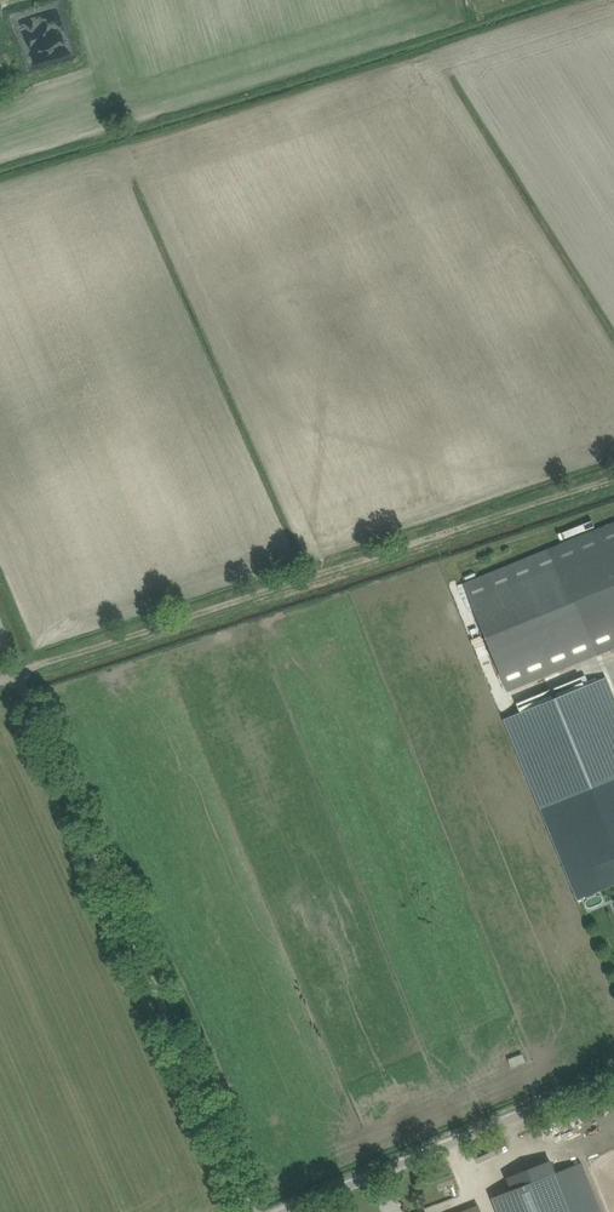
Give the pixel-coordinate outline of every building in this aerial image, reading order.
[(464,583),(507,691),(613,647),(613,522),(464,583)] [(504,719),(541,809),(597,787),(610,781),(613,780),(613,697),(606,677),(553,699),(549,690),(517,703),(520,712),(504,719)] [(541,809),(578,900),(613,885),(613,780),(610,781),(597,787),(541,809)] [(555,1172),(492,1197),(497,1211),(571,1211),(555,1172)] [(450,1174),(440,1177),(444,1187),(454,1184),(450,1174)]
